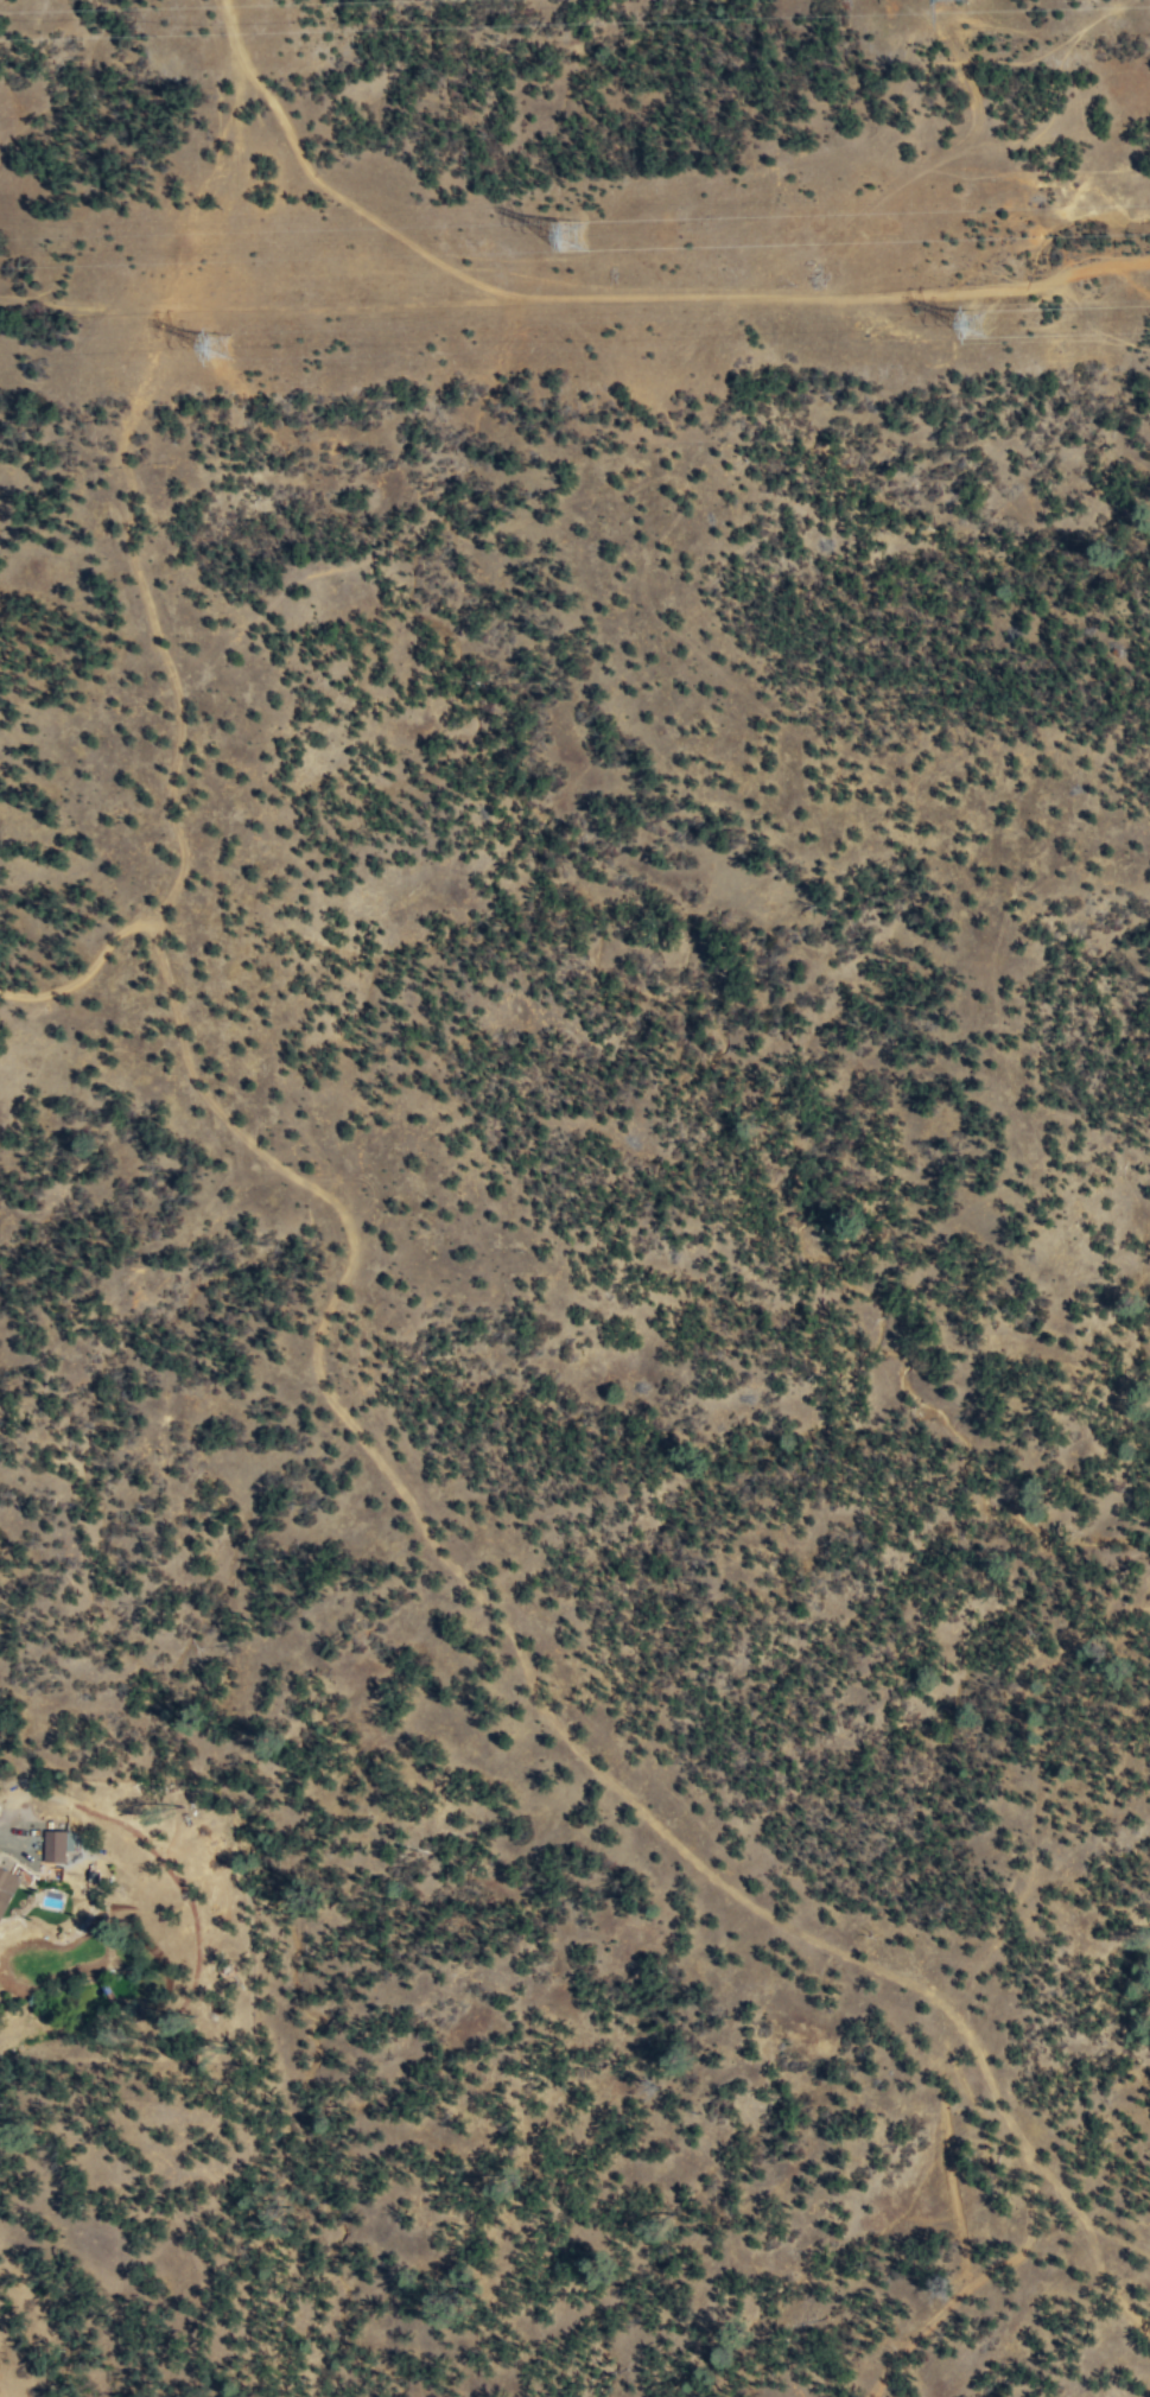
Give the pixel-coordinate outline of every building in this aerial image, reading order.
[(75,1831),(45,1830),(45,1861),(67,1862),(68,1850),(75,1850),(75,1831)] [(0,1865),(0,1921),(23,1877),(0,1865)]
